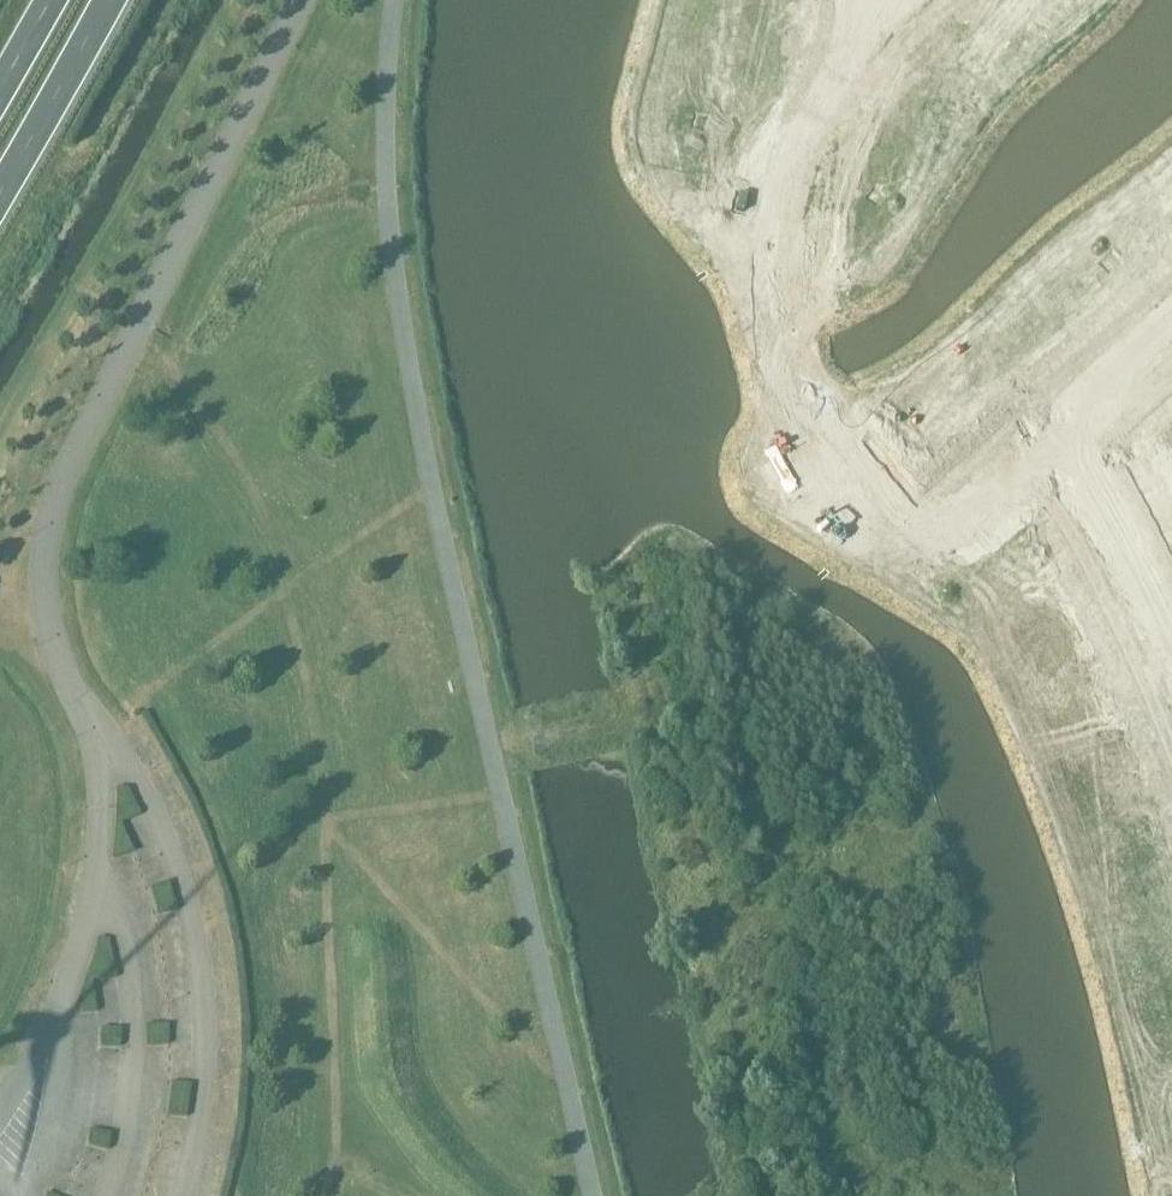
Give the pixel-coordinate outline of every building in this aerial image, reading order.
[(737,35),(794,47),(800,18),(768,11),(770,0),(738,0),(737,5),(743,6),(737,35)] [(939,20),(960,45),(949,54),(970,78),(981,68),(978,64),(1000,44),(962,0),(961,0),(939,20)] [(1000,44),(1022,25),(1026,29),(1038,19),(1021,0),(1012,0),(1006,5),(1001,0),(962,0),(1000,44)] [(724,62),(721,77),(752,84),(755,69),(787,77),(794,47),(737,35),(730,63),(724,62)] [(883,83),(866,113),(916,143),(933,113),(938,116),(946,103),(919,87),(912,100),(883,83)] [(714,90),(711,105),(741,111),(745,96),(714,90)] [(697,115),(688,155),(725,163),(727,154),(748,158),(755,128),(697,115)] [(857,176),(849,189),(876,205),(884,192),(857,176)] [(1153,187),(1171,209),(1171,179),(1169,182),(1165,177),(1153,187)] [(1126,219),(1104,238),(1142,282),(1165,263),(1143,238),(1154,228),(1134,204),(1122,214),(1126,219)] [(1078,253),(1066,263),(1086,287),(1098,277),(1119,302),(1142,282),(1104,238),(1081,257),(1078,253)] [(1039,294),(1017,314),(1055,358),(1078,338),(1056,313),(1067,303),(1047,280),(1035,290),(1039,294)] [(990,329),(979,339),(999,362),(1011,352),(1032,378),(1055,358),(1017,314),(994,333),(990,329)] [(952,370),(929,389),(968,433),(990,414),(969,389),(980,379),(959,355),(948,365),(952,370)] [(903,404),(892,414),(912,438),(923,428),(945,453),(968,433),(929,389),(907,408),(903,404)] [(1132,466),(1153,490),(1171,473),(1171,422),(1170,420),(1142,444),(1149,452),(1132,466)] [(1043,649),(1030,658),(1064,698),(1095,673),(1081,654),(1098,640),(1078,618),(1043,649)]
